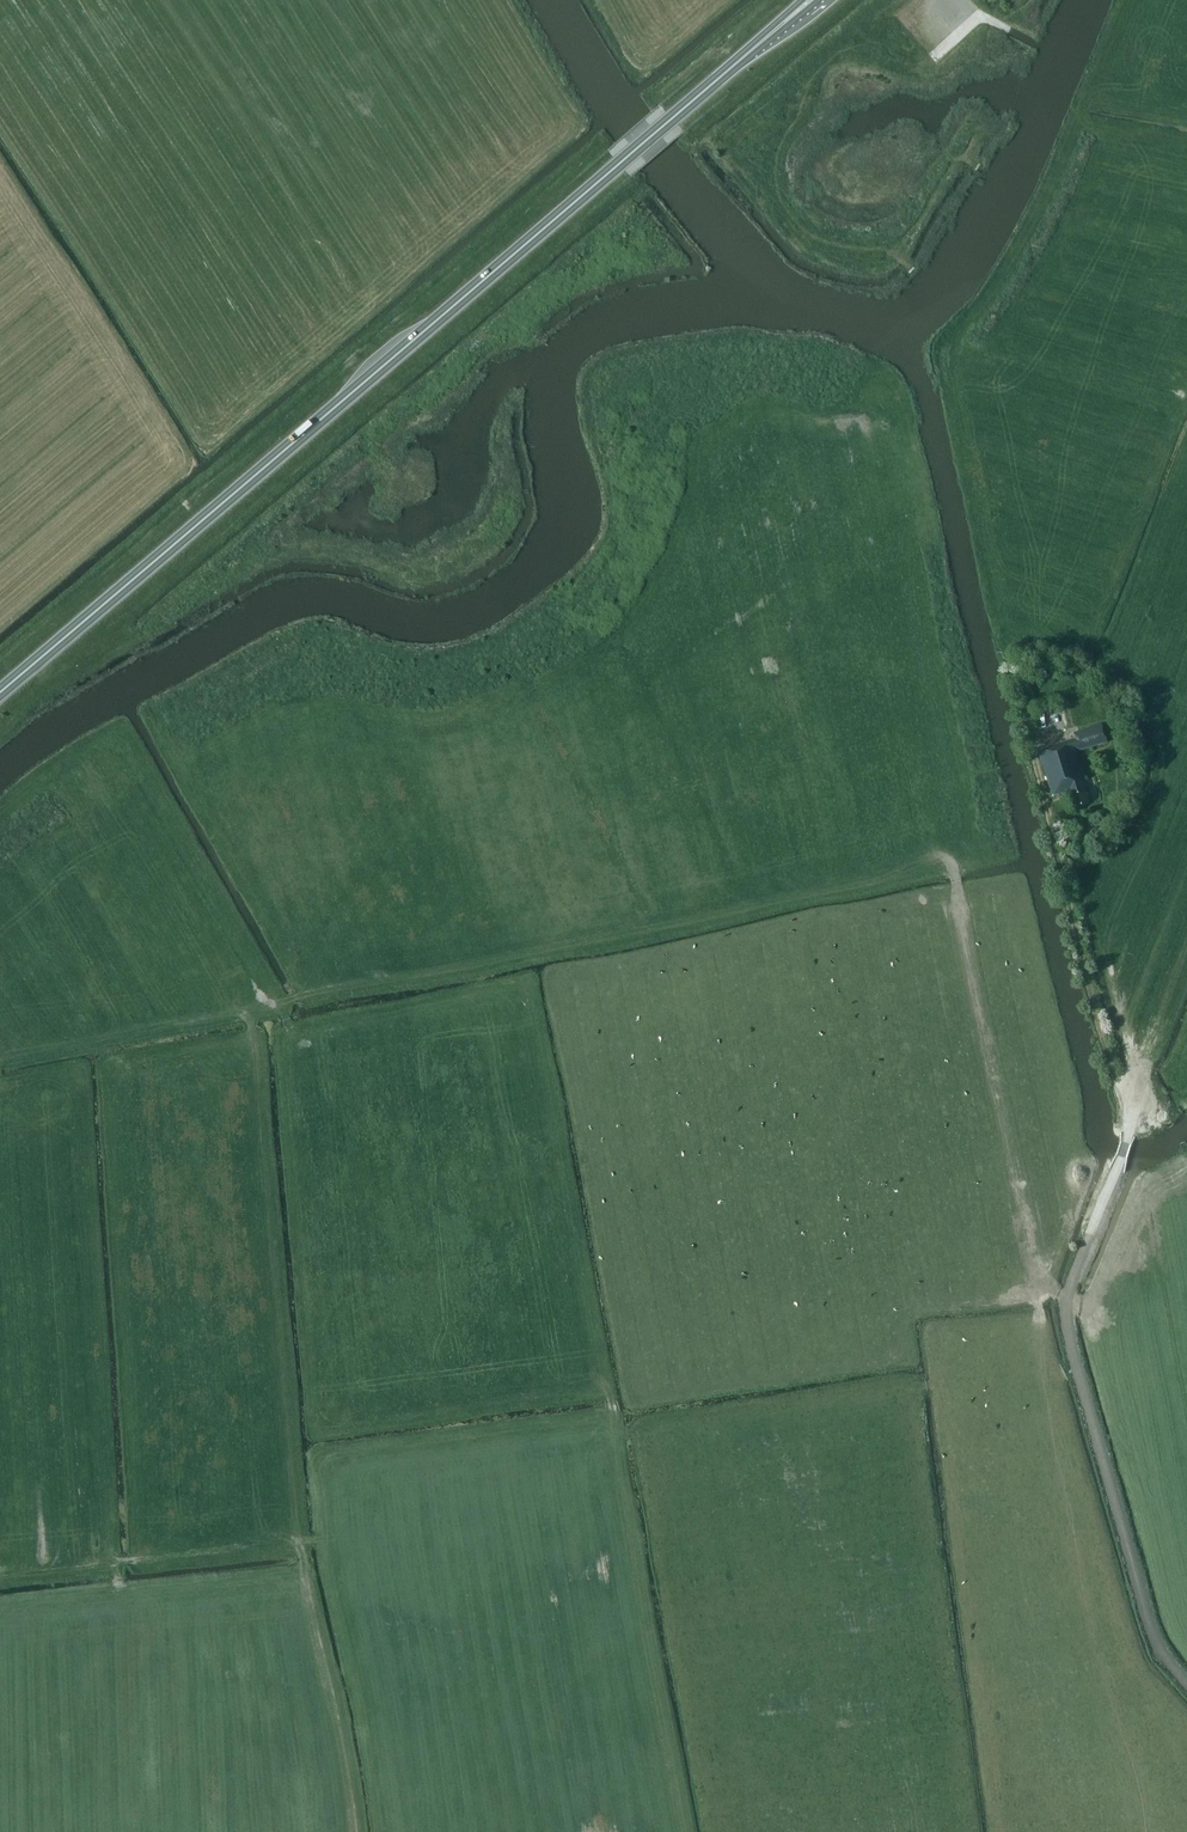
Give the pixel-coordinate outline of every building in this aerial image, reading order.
[(1075,738),(1048,746),(1049,748),(1039,751),(1052,795),(1070,790),(1075,807),(1089,803),(1082,779),(1084,779),(1076,751),(1107,742),(1103,725),(1074,733),(1075,738)]
